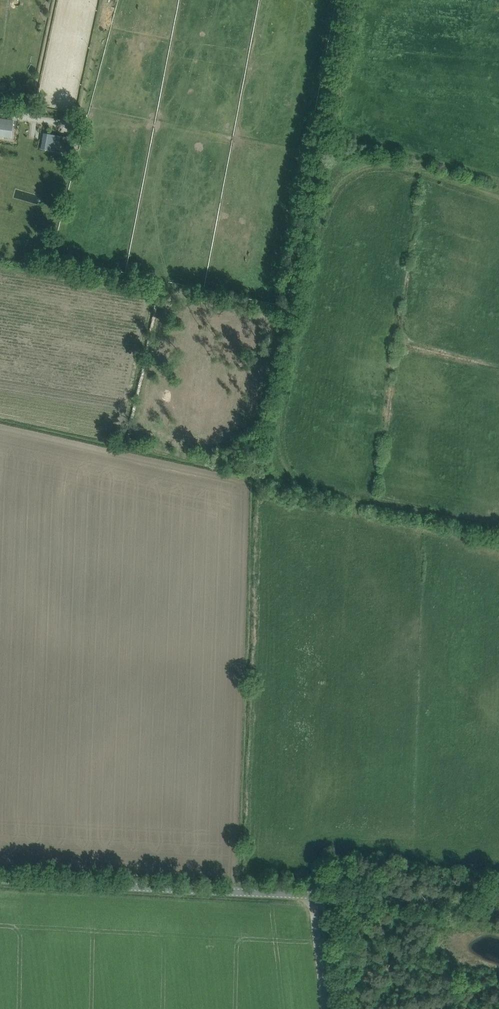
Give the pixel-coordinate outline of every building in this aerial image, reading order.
[(13,121),(0,119),(0,136),(11,137),(13,121)] [(61,154),(64,138),(47,135),(44,151),(61,154)]
